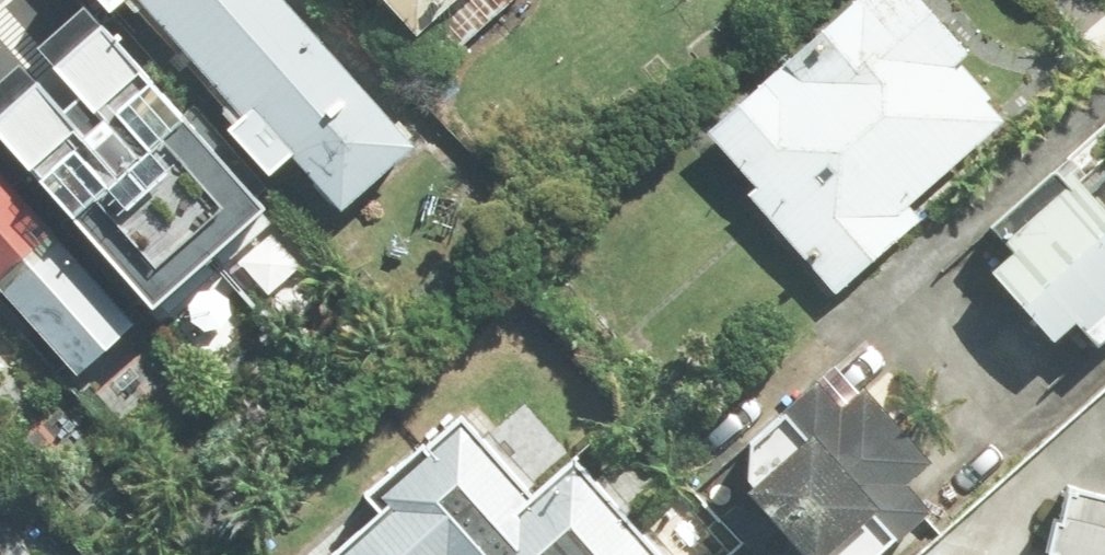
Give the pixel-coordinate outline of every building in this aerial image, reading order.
[(107,19),(129,1),(271,172),(294,162),(338,215),(425,144),(305,0),(91,0),(107,19)] [(410,31),(447,0),(384,0),(410,31)] [(912,0),(858,0),(702,135),(838,290),(921,219),(906,203),(1011,113),(912,0)] [(0,86),(0,138),(154,311),(269,210),(89,8),(0,86)] [(983,226),(1005,251),(987,267),(1052,341),(1074,321),(1100,350),(1104,345),(1104,172),(1091,185),(1064,155),(983,226)] [(0,179),(0,305),(74,386),(137,330),(0,179)] [(864,383),(844,403),(817,380),(785,412),(753,444),(751,489),(803,554),(878,554),(929,510),(912,483),(935,463),(864,383)] [(530,491),(459,413),(367,495),(382,512),(334,554),(670,554),(575,450),(530,491)] [(1069,483),(1057,519),(1050,549),(1050,554),(1104,554),(1104,493),(1069,483)]
